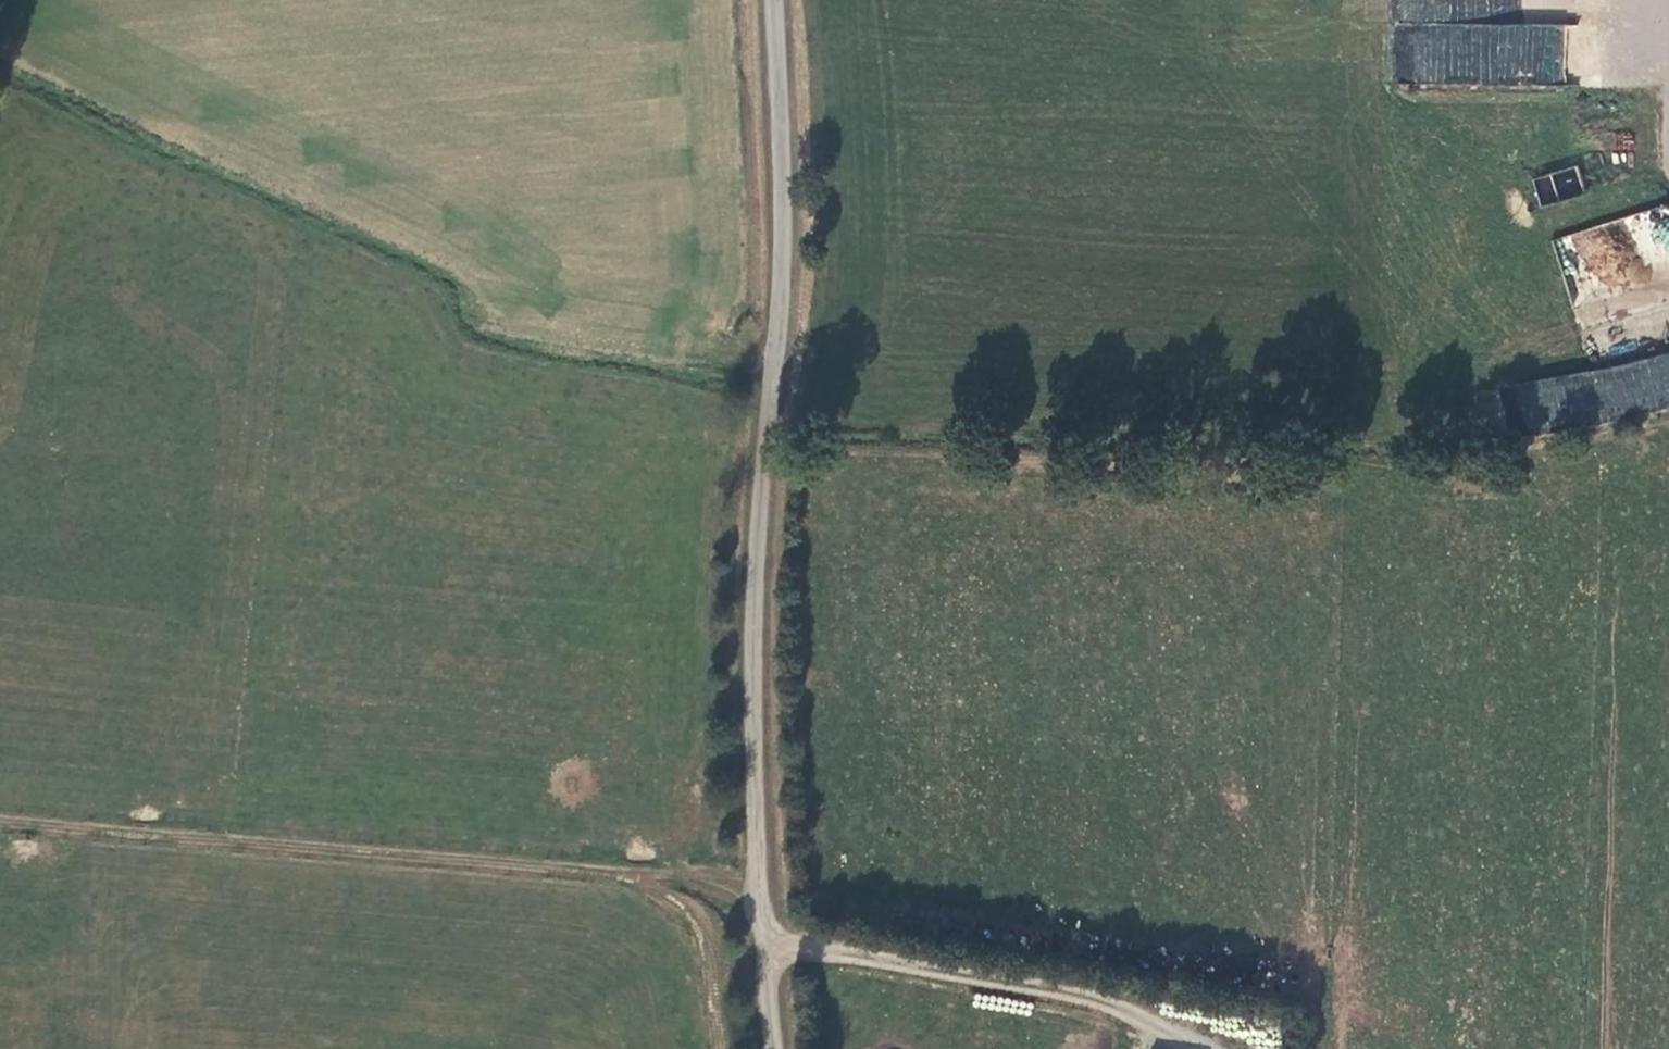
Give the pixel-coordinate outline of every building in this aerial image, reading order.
[(1567,22),(1518,20),(1519,0),(1399,0),(1395,79),(1564,87),(1567,22)] [(1557,199),(1578,190),(1570,170),(1548,179),(1557,199)] [(1606,369),(1502,387),(1510,439),(1618,421),(1668,410),(1668,354),(1606,369)]
